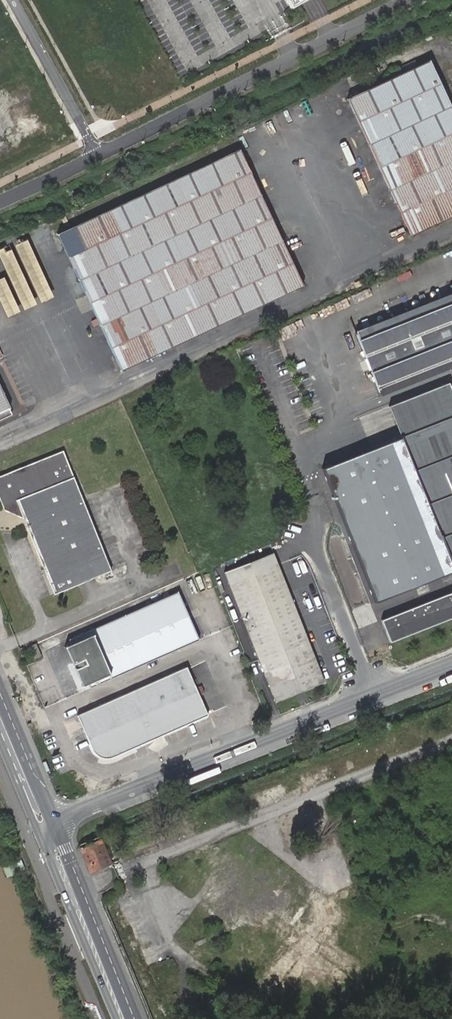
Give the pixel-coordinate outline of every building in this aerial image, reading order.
[(290,8),(305,0),(285,0),(290,8)] [(351,101),(416,235),(451,218),(451,101),(433,61),(351,101)] [(238,149),(58,236),(123,371),(303,285),(238,149)] [(24,240),(14,245),(40,301),(50,296),(24,240)] [(0,247),(0,260),(21,306),(32,301),(6,245),(0,247)] [(0,279),(0,303),(6,315),(17,310),(2,278),(0,279)] [(356,333),(379,392),(451,364),(451,296),(356,333)] [(450,380),(407,397),(419,427),(402,434),(322,466),(335,500),(342,498),(355,531),(349,534),(376,601),(451,573),(451,385),(450,380)] [(11,414),(8,407),(10,407),(0,387),(0,420),(11,414)] [(407,397),(390,404),(402,434),(419,427),(407,397)] [(26,518),(55,592),(111,570),(66,453),(0,478),(0,496),(4,507),(12,504),(23,510),(26,518)] [(4,507),(26,518),(23,510),(12,504),(4,507)] [(222,570),(272,699),(321,681),(270,551),(222,570)] [(79,664),(87,680),(89,685),(197,637),(176,590),(67,637),(69,642),(77,658),(72,661),(74,666),(79,664)] [(381,619),(390,641),(451,617),(451,592),(381,619)] [(332,618),(341,638),(347,635),(339,615),(332,618)] [(41,654),(35,641),(27,645),(32,658),(41,654)] [(80,683),(87,680),(79,664),(74,666),(72,661),(77,658),(69,642),(63,644),(80,683)] [(205,713),(184,665),(76,713),(91,749),(94,753),(96,755),(100,756),(103,757),(108,756),(205,713)] [(80,845),(90,870),(109,863),(108,858),(111,856),(106,845),(103,846),(100,837),(80,845)]
